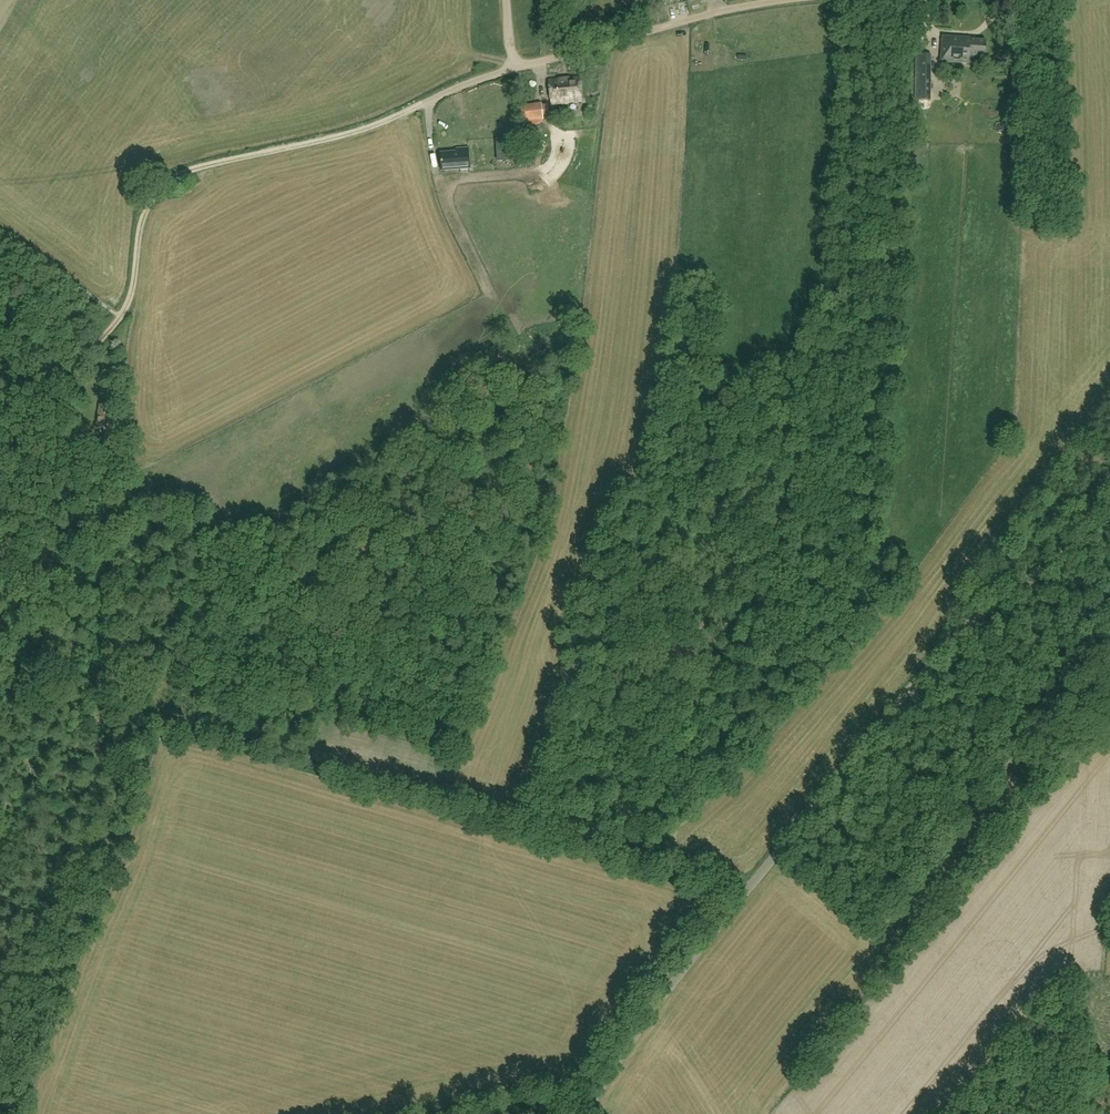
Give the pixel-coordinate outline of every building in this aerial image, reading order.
[(944,37),(941,61),(962,63),(962,61),(969,62),(970,53),(985,55),(986,42),(944,38),(944,37)] [(916,55),(916,100),(930,100),(931,55),(916,55)] [(549,81),(551,104),(581,101),(579,77),(549,81)] [(542,103),(520,106),(522,123),(544,120),(542,103)] [(513,160),(511,138),(499,138),(499,145),(502,145),(503,160),(513,160)] [(457,152),(441,153),(442,170),(461,169),(461,172),(468,171),(468,169),(470,169),(468,148),(456,149),(457,152)] [(520,190),(509,190),(509,208),(519,209),(520,190)] [(98,416),(100,416),(98,429),(110,430),(113,407),(100,405),(98,416)] [(118,440),(114,439),(109,437),(107,442),(116,446),(118,440)]
